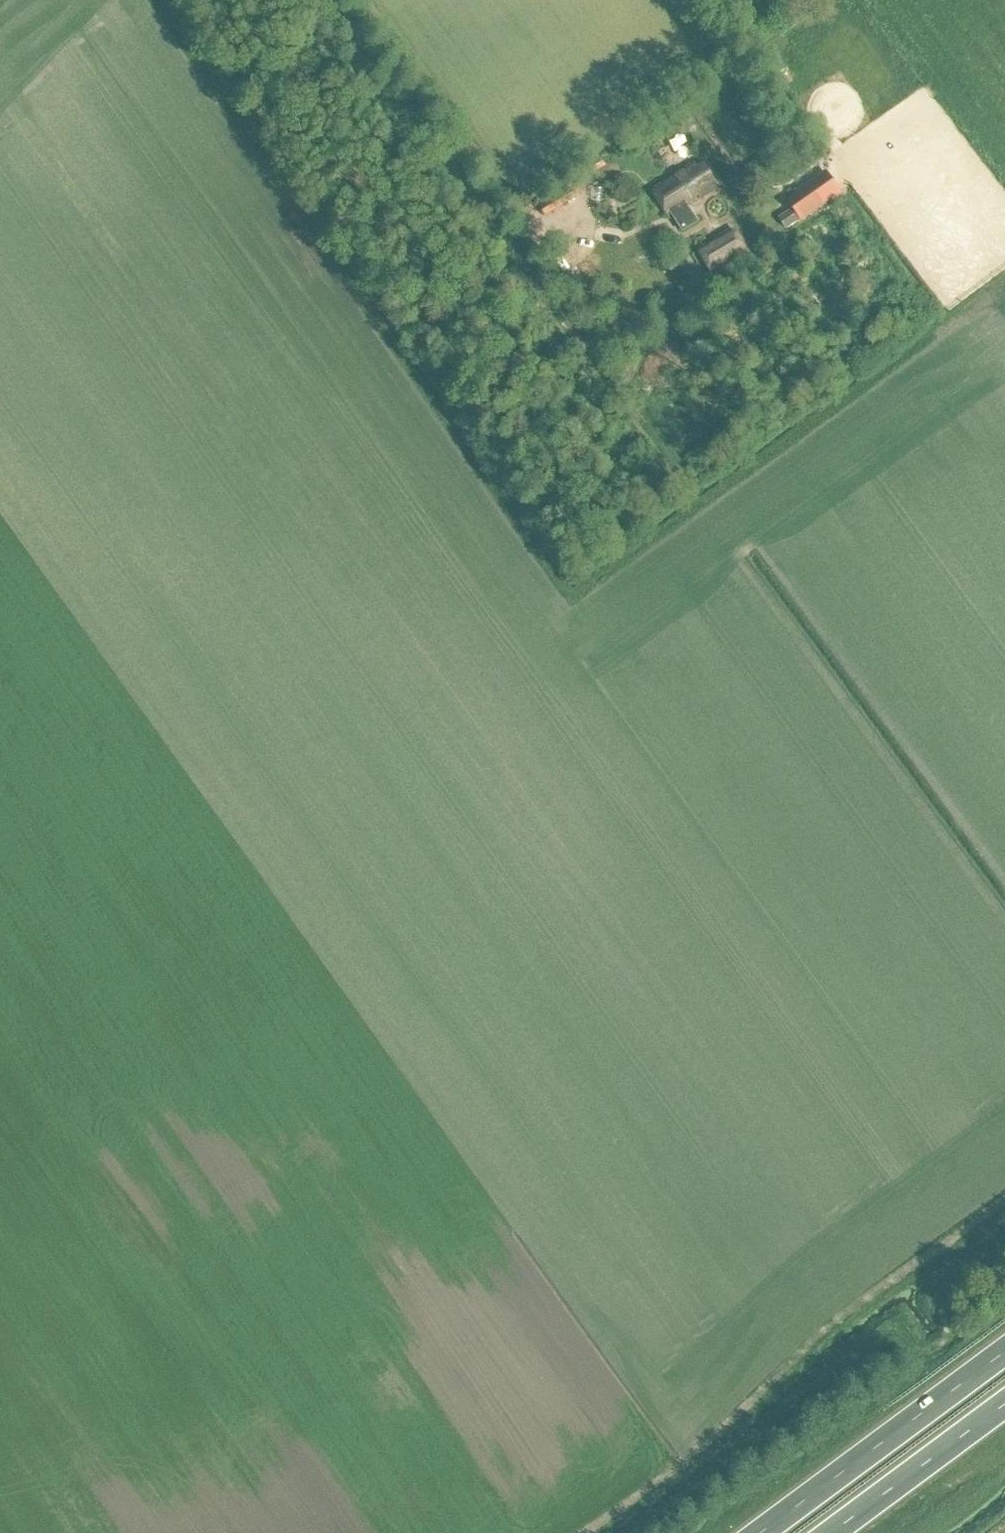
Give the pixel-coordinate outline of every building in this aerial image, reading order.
[(716,187),(702,164),(696,167),(694,164),(673,178),(671,175),(649,189),(666,213),(668,212),(681,231),(696,222),(684,202),(695,195),(698,199),(716,187)] [(828,177),(799,194),(814,215),(843,195),(828,177)] [(544,199),(537,203),(546,217),(580,196),(572,183),(572,182),(544,199)] [(792,209),(779,218),(787,229),(800,220),(792,209)] [(708,242),(696,250),(710,272),(748,248),(736,228),(732,231),(730,229),(717,236),(719,239),(709,245),(708,242)] [(676,259),(663,260),(664,272),(677,271),(676,259)]
